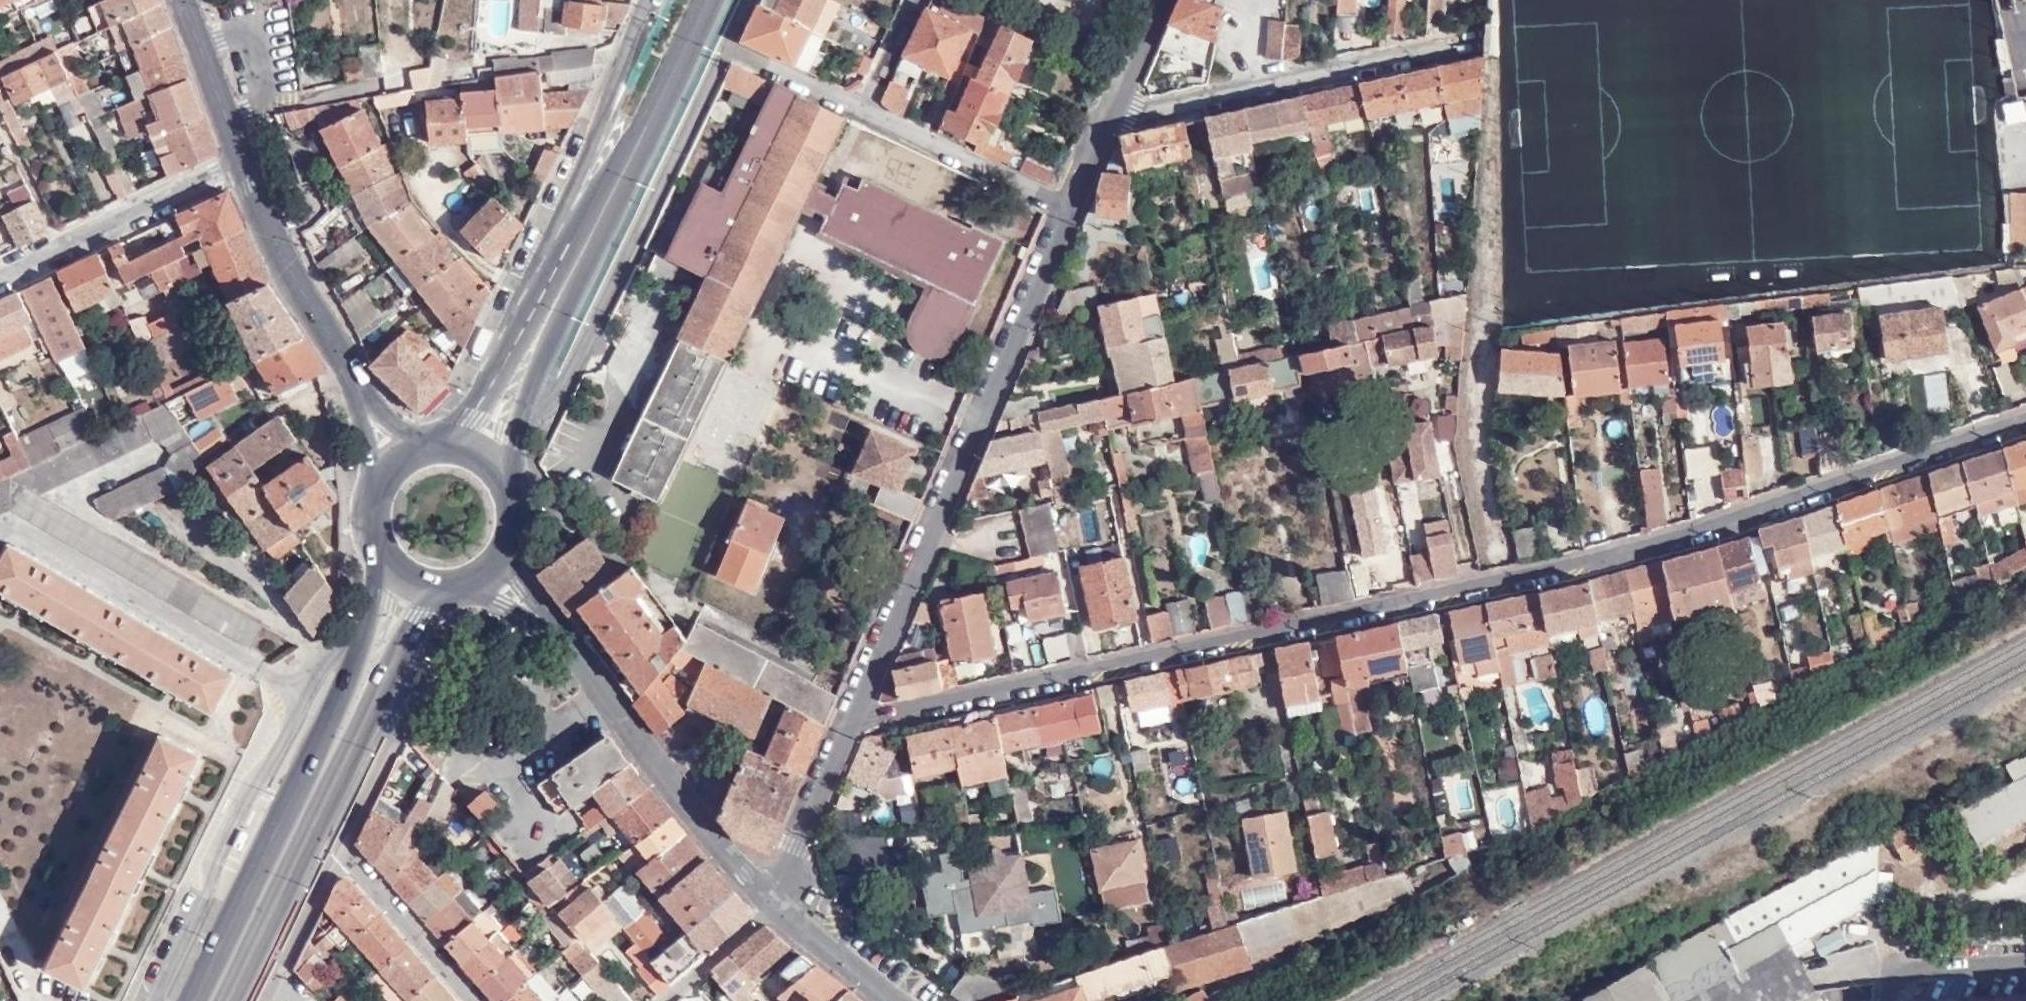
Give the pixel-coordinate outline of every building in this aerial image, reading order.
[(158,2),(157,0),(108,0),(109,1),(90,9),(98,31),(122,19),(158,2)] [(547,10),(539,9),(540,0),(531,0),(530,13),(547,15),(547,10)] [(580,0),(540,0),(539,9),(547,10),(547,15),(546,30),(563,32),(564,25),(598,27),(599,14),(600,1),(584,1),(580,0)] [(822,0),(761,0),(758,5),(808,29),(822,0)] [(946,0),(943,0),(937,13),(927,8),(895,71),(916,81),(922,70),(926,72),(928,67),(948,77),(971,31),(978,34),(985,18),(946,0)] [(1158,45),(1209,68),(1219,8),(1203,0),(1177,0),(1158,45)] [(1334,13),(1354,14),(1355,0),(1335,0),(1334,13)] [(1384,36),(1400,34),(1403,0),(1387,0),(1384,36)] [(1425,29),(1442,25),(1444,0),(1427,0),(1425,29)] [(2017,7),(2010,8),(2008,0),(1993,0),(2010,77),(2014,95),(2015,99),(2025,96),(2025,49),(2017,7)] [(624,16),(630,3),(600,1),(599,14),(624,16)] [(132,46),(168,29),(158,2),(122,19),(124,24),(132,46)] [(741,40),(790,65),(808,29),(758,5),(741,40)] [(985,18),(978,34),(975,42),(988,49),(978,70),(966,63),(961,73),(971,78),(1003,93),(1029,38),(985,18)] [(99,33),(124,24),(122,19),(98,31),(99,33)] [(1265,59),(1282,61),(1284,25),(1284,20),(1268,19),(1265,59)] [(1284,25),(1282,61),(1298,55),(1300,26),(1284,25)] [(141,69),(177,53),(168,29),(132,46),(141,69)] [(66,46),(73,43),(67,31),(36,46),(41,58),(55,51),(66,46)] [(7,49),(17,70),(32,63),(24,42),(7,49)] [(358,48),(361,81),(380,78),(377,45),(358,48)] [(68,77),(79,72),(66,46),(55,51),(68,77)] [(5,75),(17,70),(7,49),(6,47),(0,50),(0,78),(5,75)] [(550,69),(595,63),(597,47),(553,53),(553,51),(537,52),(538,56),(495,62),(495,76),(497,77),(542,70),(550,69)] [(5,75),(16,101),(47,86),(55,102),(66,97),(74,113),(84,110),(77,95),(68,77),(55,51),(41,58),(32,63),(17,70),(5,75)] [(136,100),(188,80),(177,53),(141,69),(124,75),(136,100)] [(448,57),(432,53),(429,68),(425,86),(444,84),(448,57)] [(1483,55),(1434,66),(1434,67),(1441,101),(1445,118),(1479,111),(1483,55)] [(596,76),(595,63),(550,69),(551,82),(570,81),(595,79),(596,76)] [(806,188),(842,116),(730,63),(719,85),(765,107),(744,150),(732,144),(722,165),(734,171),(722,193),(699,183),(665,254),(706,275),(677,337),(678,338),(681,339),(723,358),(800,202),(826,215),(819,229),(926,282),(908,322),(908,337),(915,348),(926,353),(937,352),(945,347),(952,333),(997,242),(955,222),(955,223),(863,179),(855,192),(841,185),(832,201),(806,188)] [(1434,67),(1359,84),(1365,114),(1366,118),(1394,111),(1396,122),(1400,126),(1404,126),(1408,124),(1410,121),(1409,114),(1414,113),(1412,107),(1441,101),(1434,67)] [(425,86),(429,68),(398,73),(400,91),(414,89),(425,86)] [(543,92),(542,70),(497,77),(498,86),(501,131),(572,127),(590,90),(571,91),(543,92)] [(68,77),(77,95),(87,91),(79,72),(68,77)] [(12,133),(27,124),(16,101),(5,75),(0,78),(0,106),(12,133)] [(2004,97),(2014,95),(2010,77),(2001,79),(2004,97)] [(982,137),(1003,93),(971,78),(954,114),(946,110),(937,129),(973,146),(970,151),(975,153),(982,137)] [(590,90),(595,79),(570,81),(571,91),(590,90)] [(150,136),(202,116),(188,80),(136,100),(127,104),(131,115),(151,105),(159,121),(146,127),(150,136)] [(907,89),(890,81),(880,100),(882,105),(896,114),(907,89)] [(1359,84),(1302,96),(1309,128),(1315,157),(1329,154),(1323,123),(1365,114),(1359,84)] [(465,133),(501,131),(498,86),(463,90),(463,96),(465,133)] [(414,89),(400,91),(381,95),(372,96),(378,109),(415,101),(414,89)] [(77,95),(84,110),(88,119),(100,114),(89,90),(87,91),(77,95)] [(466,139),(465,133),(463,96),(428,98),(430,140),(466,139)] [(1302,96),(1242,110),(1252,157),(1268,154),(1265,137),(1309,128),(1302,96)] [(720,98),(712,100),(706,112),(712,120),(721,121),(728,117),(731,109),(728,103),(720,98)] [(316,118),(340,166),(380,145),(355,99),(311,108),(316,118)] [(287,124),(316,118),(311,108),(283,113),(287,124)] [(1252,157),(1242,110),(1206,118),(1222,197),(1259,189),(1252,157)] [(88,119),(105,153),(113,150),(116,148),(100,114),(88,119)] [(150,136),(165,177),(216,153),(202,116),(150,136)] [(1182,123),(1119,137),(1126,170),(1189,156),(1182,123)] [(1184,123),(1182,123),(1189,156),(1192,156),(1184,123)] [(502,148),(501,131),(465,133),(466,139),(466,151),(502,148)] [(1012,151),(982,137),(975,153),(1005,167),(1012,151)] [(1126,170),(1119,137),(1089,209),(1097,213),(1094,226),(1124,229),(1124,226),(1138,225),(1126,170)] [(340,166),(353,194),(394,173),(401,170),(390,140),(380,145),(340,166)] [(0,147),(0,157),(0,158),(9,154),(5,144),(0,147)] [(543,183),(558,153),(550,149),(546,157),(541,154),(529,176),(543,183)] [(120,185),(125,196),(132,193),(113,150),(105,153),(120,185)] [(9,154),(0,158),(0,168),(1,168),(13,162),(9,154)] [(1329,154),(1315,157),(1318,174),(1333,170),(1329,154)] [(1052,190),(1059,173),(1026,157),(1018,174),(1052,190)] [(466,167),(481,185),(488,179),(474,161),(466,167)] [(7,183),(20,176),(13,162),(1,168),(7,183)] [(1199,198),(1193,171),(1183,173),(1190,200),(1199,198)] [(353,194),(368,224),(408,201),(394,173),(353,194)] [(111,189),(118,200),(125,196),(120,185),(111,189)] [(13,209),(31,200),(24,186),(8,194),(13,209)] [(207,245),(242,229),(238,221),(226,192),(155,226),(164,246),(142,255),(139,252),(126,256),(119,243),(107,249),(124,283),(133,279),(172,261),(190,253),(187,245),(203,238),(207,245)] [(2011,193),(2011,246),(2025,246),(2025,193),(2011,193)] [(488,260),(523,225),(493,196),(459,232),(488,260)] [(16,249),(47,233),(31,200),(13,209),(2,214),(16,249)] [(397,260),(432,235),(408,201),(368,224),(397,260)] [(221,305),(266,283),(242,229),(207,245),(190,253),(172,261),(181,279),(196,272),(195,267),(207,262),(221,292),(214,296),(211,293),(192,303),(198,316),(201,314),(221,305)] [(417,285),(460,256),(439,231),(432,235),(397,260),(386,268),(405,294),(417,285)] [(315,265),(323,278),(347,261),(347,260),(358,251),(349,239),(315,265)] [(113,290),(96,254),(55,274),(73,309),(113,290)] [(465,342),(490,292),(460,256),(417,285),(448,324),(465,342)] [(181,279),(172,261),(133,279),(143,299),(159,291),(169,313),(145,325),(141,318),(128,322),(139,345),(151,339),(198,316),(192,303),(181,279)] [(2025,329),(2025,306),(2011,268),(1995,270),(2005,295),(1979,306),(1995,348),(2016,339),(2014,334),(2025,329)] [(2025,306),(2025,287),(2018,268),(2011,268),(2025,306)] [(1431,325),(1426,301),(1420,302),(1415,275),(1402,278),(1413,330),(1429,327),(1431,326),(1431,325)] [(1941,309),(1961,307),(1949,276),(1927,279),(1929,297),(1926,298),(1927,309),(1940,307),(1941,309)] [(83,349),(47,277),(31,285),(20,291),(55,362),(83,349)] [(1856,287),(1858,306),(1926,298),(1929,297),(1927,279),(1856,287)] [(254,356),(300,334),(266,283),(221,305),(254,356)] [(339,300),(355,329),(377,314),(358,287),(339,300)] [(1065,293),(1059,311),(1097,304),(1094,287),(1065,293)] [(1828,305),(1827,291),(1801,295),(1802,308),(1828,305)] [(16,292),(0,300),(0,361),(32,345),(21,323),(30,320),(16,292)] [(1097,305),(1106,346),(1162,335),(1159,322),(1152,293),(1097,304),(1097,305)] [(1464,319),(1466,293),(1443,297),(1447,323),(1464,319)] [(1739,316),(1802,308),(1801,295),(1723,305),(1725,318),(1725,320),(1739,318),(1739,316)] [(1097,304),(1059,311),(1056,316),(1097,305),(1097,304)] [(1723,305),(1664,311),(1666,325),(1674,324),(1679,366),(1722,360),(1718,319),(1725,318),(1723,305)] [(1946,350),(1941,309),(1940,307),(1927,309),(1879,315),(1884,358),(1946,350)] [(1354,342),(1361,341),(1410,331),(1406,309),(1349,321),(1354,342)] [(1159,322),(1162,335),(1225,323),(1222,310),(1159,322)] [(1620,333),(1666,328),(1666,325),(1664,311),(1618,317),(1620,333)] [(1815,350),(1853,345),(1849,313),(1811,317),(1815,350)] [(203,319),(201,314),(198,316),(151,339),(159,356),(191,340),(185,329),(203,319)] [(1464,319),(1447,323),(1444,324),(1440,357),(1459,360),(1464,319)] [(1557,325),(1563,394),(1567,428),(1581,427),(1577,396),(1617,391),(1618,405),(1629,404),(1627,389),(1619,389),(1613,340),(1597,343),(1594,320),(1557,325)] [(1334,325),(1338,346),(1354,342),(1349,321),(1334,325)] [(1752,388),(1790,384),(1783,324),(1744,328),(1752,388)] [(1497,389),(1559,394),(1555,325),(1520,329),(1523,344),(1551,340),(1552,354),(1500,350),(1497,389)] [(1555,325),(1559,394),(1563,394),(1557,325),(1555,325)] [(445,382),(451,371),(407,326),(372,363),(419,409),(445,382)] [(1429,327),(1413,330),(1410,331),(1361,341),(1367,365),(1384,362),(1384,365),(1434,354),(1429,327)] [(277,393),(323,368),(300,334),(254,356),(256,359),(277,393)] [(1106,346),(1094,348),(1096,359),(1110,357),(1118,393),(1172,382),(1162,335),(1106,346)] [(618,481),(681,339),(678,338),(610,477),(618,481)] [(702,404),(723,358),(681,339),(618,481),(656,499),(702,404)] [(1304,387),(1368,373),(1367,365),(1361,341),(1354,342),(1338,346),(1297,355),(1300,371),(1304,387)] [(1621,346),(1627,389),(1665,385),(1661,341),(1621,346)] [(1239,367),(1283,358),(1280,346),(1236,356),(1239,367)] [(1297,355),(1294,356),(1283,358),(1239,367),(1235,368),(1191,377),(1198,406),(1296,385),(1293,372),(1300,371),(1297,355)] [(1722,360),(1679,366),(1680,380),(1724,375),(1722,360)] [(453,373),(451,371),(445,382),(419,409),(372,363),(370,366),(419,412),(448,382),(453,373)] [(250,391),(237,364),(218,373),(165,399),(164,400),(179,424),(250,391)] [(152,374),(165,399),(218,373),(214,366),(168,386),(162,370),(152,374)] [(10,394),(23,387),(14,370),(2,376),(10,394)] [(1212,470),(1200,416),(1198,406),(1191,377),(1172,382),(1118,393),(1098,398),(1102,419),(1104,428),(1180,411),(1186,435),(1184,435),(1192,473),(1197,472),(1212,470)] [(1673,389),(1678,424),(1686,423),(1682,388),(1673,389)] [(1669,425),(1678,424),(1673,389),(1664,390),(1669,425)] [(0,394),(0,407),(6,418),(13,415),(1,394),(0,394)] [(1007,402),(1001,419),(1007,417),(1033,411),(1037,411),(1034,396),(1007,402)] [(1098,398),(1037,411),(1033,411),(1043,461),(1045,461),(1048,479),(1069,474),(1059,428),(1102,419),(1098,398)] [(164,400),(119,421),(93,434),(58,452),(29,465),(18,471),(3,477),(36,496),(152,440),(163,445),(172,456),(164,466),(92,503),(95,510),(112,521),(186,486),(203,460),(191,442),(179,424),(164,400)] [(53,438),(87,420),(82,408),(48,425),(53,438)] [(1033,411),(1007,417),(1011,435),(991,439),(966,499),(986,495),(982,475),(1043,461),(1033,411)] [(287,421),(285,418),(283,414),(234,450),(251,474),(296,442),(283,423),(287,421)] [(1451,415),(1436,416),(1437,441),(1453,440),(1451,415)] [(58,452),(93,434),(87,420),(53,438),(58,452)] [(1435,483),(1432,424),(1390,427),(1393,486),(1435,483)] [(29,465),(58,452),(53,438),(48,425),(17,440),(29,465)] [(1818,456),(1816,433),(1815,427),(1799,428),(1802,457),(1818,456)] [(203,460),(226,444),(217,429),(191,442),(203,460)] [(17,440),(11,430),(2,434),(12,457),(18,471),(29,465),(17,440)] [(910,521),(919,499),(898,491),(915,449),(872,431),(854,472),(881,484),(872,504),(910,521)] [(1820,474),(1839,468),(1833,431),(1816,433),(1818,456),(1820,474)] [(1740,435),(1744,467),(1745,474),(1760,472),(1756,439),(1748,439),(1748,434),(1740,435)] [(2003,448),(2014,489),(2025,486),(2025,441),(2003,448)] [(297,537),(338,501),(332,492),(308,459),(272,487),(265,477),(290,459),(293,462),(305,454),(296,442),(251,474),(297,537)] [(1682,448),(1684,472),(1710,471),(1708,447),(1682,448)] [(2014,489),(2003,448),(1962,461),(1974,502),(1976,507),(1978,516),(1989,513),(1985,498),(2014,489)] [(251,474),(234,450),(232,451),(205,471),(272,561),(299,541),(297,537),(251,474)] [(1119,450),(1109,452),(1113,468),(1123,467),(1119,450)] [(3,477),(18,471),(12,457),(0,462),(0,471),(3,477)] [(1974,502),(1962,461),(1928,472),(1939,513),(1948,510),(1974,502)] [(1122,510),(1132,508),(1123,467),(1113,468),(1122,510)] [(1641,500),(1661,497),(1658,467),(1637,470),(1641,500)] [(1724,501),(1749,499),(1745,474),(1744,467),(1720,470),(1724,501)] [(1202,501),(1218,497),(1212,470),(1197,472),(1202,501)] [(1689,478),(1702,506),(1718,499),(1705,471),(1689,478)] [(1939,513),(1928,472),(1880,490),(1890,529),(1893,545),(1940,529),(1937,514),(1939,513)] [(10,511),(250,647),(263,626),(36,496),(3,477),(0,479),(0,515),(10,511)] [(2014,489),(2018,503),(2025,502),(2025,486),(2014,489)] [(1837,505),(1849,556),(1876,548),(1872,535),(1890,529),(1880,490),(1837,505)] [(1026,556),(1056,550),(1044,494),(1015,501),(1026,556)] [(1641,500),(1643,527),(1664,522),(1661,497),(1641,500)] [(921,500),(919,499),(910,521),(912,521),(921,500)] [(781,517),(745,500),(713,572),(750,589),(781,517)] [(1976,507),(1974,502),(1948,510),(1950,515),(1976,507)] [(1813,570),(1814,572),(1839,563),(1844,575),(1853,572),(1849,556),(1837,505),(1800,518),(1810,556),(1813,570)] [(1122,510),(1127,531),(1137,529),(1133,508),(1132,508),(1122,510)] [(1948,510),(1939,513),(1944,534),(1953,531),(1950,515),(1948,510)] [(1777,562),(1778,566),(1810,556),(1800,518),(1768,528),(1771,540),(1772,547),(1769,548),(1773,564),(1777,562)] [(1517,563),(1539,558),(1533,527),(1511,531),(1517,563)] [(539,571),(568,612),(628,569),(600,528),(589,537),(539,571)] [(1581,549),(1605,542),(1603,528),(1581,533),(1581,549)] [(1759,535),(1762,543),(1771,540),(1768,528),(1758,530),(1759,532),(1759,535)] [(1758,569),(1767,566),(1762,543),(1759,535),(1750,538),(1758,569)] [(1760,580),(1758,569),(1750,538),(1715,547),(1727,590),(1760,580)] [(10,545),(0,560),(0,587),(26,602),(97,643),(169,685),(212,710),(234,675),(10,545)] [(1669,608),(1727,590),(1715,547),(1660,563),(1669,608)] [(1414,586),(1433,581),(1426,551),(1407,555),(1414,586)] [(1350,600),(1370,596),(1361,553),(1341,557),(1343,568),(1350,600)] [(1781,581),(1813,570),(1810,556),(1778,566),(1781,581)] [(990,564),(992,575),(1020,569),(1018,558),(990,564)] [(1092,628),(1135,618),(1123,558),(1079,566),(1092,628)] [(284,595),(312,634),(339,595),(314,561),(284,595)] [(1669,618),(1671,617),(1669,608),(1660,563),(1624,572),(1632,611),(1639,641),(1653,638),(1652,635),(1672,631),(1669,618)] [(686,643),(678,631),(674,626),(664,633),(637,594),(646,587),(632,567),(628,569),(568,612),(633,701),(676,652),(686,643)] [(1971,593),(1995,580),(1990,567),(1975,571),(1976,575),(1966,579),(1971,593)] [(1321,606),(1350,600),(1343,568),(1314,574),(1321,606)] [(1624,572),(1623,570),(1588,580),(1596,620),(1632,611),(1624,572)] [(1055,571),(1005,582),(1009,601),(1022,598),(1027,618),(1064,611),(1055,571)] [(1966,579),(1957,583),(1961,599),(1971,593),(1966,579)] [(1580,638),(1599,633),(1596,620),(1588,580),(1537,591),(1545,631),(1577,624),(1580,638)] [(1727,590),(1731,604),(1731,605),(1764,596),(1760,580),(1727,590)] [(994,654),(980,589),(938,598),(950,658),(971,654),(972,659),(994,654)] [(1671,617),(1672,621),(1731,604),(1727,590),(1669,608),(1671,617)] [(1244,623),(1256,620),(1249,591),(1238,593),(1244,623)] [(1485,602),(1495,653),(1508,650),(1548,643),(1545,631),(1537,591),(1485,602)] [(1208,631),(1244,623),(1238,593),(1202,601),(1208,631)] [(1167,622),(1189,617),(1185,600),(1163,604),(1164,609),(1167,622)] [(1473,656),(1476,670),(1498,666),(1495,653),(1485,602),(1449,610),(1459,659),(1473,656)] [(1915,602),(1908,604),(1913,625),(1920,621),(1915,602)] [(1896,606),(1901,631),(1910,626),(1905,604),(1896,606)] [(1150,643),(1192,634),(1189,617),(1167,622),(1164,609),(1144,614),(1150,643)] [(1871,641),(1871,647),(1896,634),(1894,624),(1880,628),(1874,609),(1864,612),(1871,641)] [(1861,644),(1871,641),(1864,612),(1854,614),(1861,644)] [(1408,674),(1412,692),(1437,687),(1428,644),(1442,640),(1436,613),(1398,621),(1407,668),(1408,674)] [(1734,616),(1744,650),(1753,647),(1744,613),(1734,616)] [(1407,668),(1398,621),(1337,635),(1343,671),(1356,733),(1371,730),(1366,711),(1374,710),(1368,684),(1367,677),(1407,668)] [(823,724),(835,696),(694,623),(686,643),(676,652),(688,659),(769,701),(786,710),(823,724)] [(1066,661),(1084,657),(1079,630),(1061,634),(1066,661)] [(1317,639),(1324,675),(1336,673),(1343,671),(1337,635),(1317,639)] [(1288,713),(1320,707),(1307,641),(1275,648),(1286,701),(1287,704),(1288,713)] [(1595,670),(1607,668),(1602,644),(1590,647),(1595,670)] [(896,698),(939,688),(933,659),(931,646),(896,654),(890,667),(896,698)] [(1286,713),(1288,713),(1287,704),(1286,701),(1275,648),(1272,648),(1286,713)] [(1498,666),(1502,684),(1502,685),(1515,683),(1508,650),(1495,653),(1498,666)] [(1534,655),(1539,678),(1555,675),(1550,651),(1534,655)] [(688,659),(676,652),(633,701),(656,734),(682,713),(669,696),(679,676),(688,659)] [(1177,669),(1182,696),(1255,681),(1252,664),(1262,662),(1259,652),(1177,669)] [(939,688),(954,685),(948,656),(933,659),(939,688)] [(750,734),(769,701),(688,659),(679,676),(692,684),(683,698),(688,702),(750,734)] [(1797,687),(1814,678),(1812,666),(1793,671),(1797,687)] [(1408,674),(1407,668),(1367,677),(1368,684),(1408,674)] [(1182,696),(1177,669),(1128,680),(1133,706),(1182,696)] [(1356,733),(1343,671),(1336,673),(1337,678),(1332,679),(1335,702),(1338,701),(1345,735),(1356,733)] [(1761,708),(1772,702),(1766,682),(1755,686),(1761,708)] [(1119,703),(1115,683),(1094,688),(1098,708),(1119,703)] [(1458,685),(1460,696),(1472,694),(1469,683),(1458,685)] [(1757,710),(1761,708),(1755,686),(1752,687),(1757,710)] [(1099,729),(1091,688),(994,709),(1002,749),(1099,729)] [(1674,741),(1676,749),(1696,739),(1688,694),(1680,696),(1682,706),(1675,707),(1675,715),(1680,715),(1685,739),(1674,741)] [(1002,749),(994,709),(905,729),(910,748),(895,752),(886,746),(883,733),(864,737),(846,781),(870,790),(872,787),(883,773),(889,782),(956,767),(960,787),(1007,777),(1002,749)] [(1126,742),(1120,709),(1111,710),(1118,743),(1126,742)] [(769,853),(823,724),(786,710),(765,757),(744,748),(716,813),(734,837),(769,853)] [(1658,721),(1666,753),(1676,749),(1674,741),(1669,718),(1658,721)] [(1662,755),(1666,753),(1658,721),(1655,722),(1662,755)] [(620,763),(625,759),(607,736),(603,739),(620,763)] [(430,776),(435,770),(406,737),(393,765),(400,769),(405,763),(430,776)] [(198,756),(162,738),(45,968),(83,987),(105,942),(139,875),(180,793),(198,756)] [(605,782),(630,765),(625,759),(620,763),(603,739),(537,783),(560,812),(593,790),(605,782)] [(1564,795),(1549,799),(1550,801),(1527,810),(1530,833),(1583,800),(1570,746),(1551,751),(1557,781),(1558,786),(1562,785),(1564,795)] [(1136,775),(1151,772),(1146,749),(1131,752),(1136,775)] [(2008,765),(2017,783),(2025,778),(2025,755),(2008,765)] [(621,803),(646,786),(630,765),(605,782),(621,803)] [(1008,781),(1016,822),(1032,818),(1024,778),(1008,781)] [(2017,783),(1963,813),(1978,839),(2025,814),(2025,778),(2017,783)] [(442,818),(456,794),(442,779),(430,804),(442,818)] [(1545,785),(1549,799),(1564,795),(1562,785),(1558,786),(1557,781),(1545,785)] [(593,790),(609,812),(621,803),(605,782),(593,790)] [(1523,791),(1527,810),(1550,801),(1549,799),(1545,785),(1523,791)] [(635,842),(671,817),(646,786),(621,803),(609,812),(635,842)] [(480,814),(495,803),(484,791),(470,803),(480,814)] [(1318,795),(1305,798),(1316,857),(1337,852),(1328,808),(1321,809),(1318,795)] [(1241,819),(1255,816),(1252,796),(1234,800),(1237,819),(1241,819)] [(372,863),(392,821),(401,810),(377,797),(355,843),(372,863)] [(389,883),(412,838),(430,804),(417,799),(400,826),(392,821),(372,863),(389,883)] [(583,829),(606,814),(598,803),(577,818),(583,829)] [(1252,876),(1294,868),(1284,811),(1255,816),(1241,819),(1252,876)] [(638,872),(685,835),(678,828),(671,817),(635,842),(611,858),(629,881),(638,872)] [(1914,821),(1889,835),(1904,861),(1929,848),(1914,821)] [(487,831),(480,822),(475,827),(481,837),(487,831)] [(1472,829),(1439,836),(1443,856),(1476,850),(1472,829)] [(487,831),(481,837),(496,855),(503,849),(487,831)] [(703,857),(685,835),(638,872),(657,895),(703,857)] [(1871,984),(1814,993),(1793,953),(1790,945),(1805,938),(1874,901),(1878,836),(1652,959),(1673,1000),(1870,1000),(1871,984)] [(404,901),(443,868),(431,854),(412,838),(389,883),(404,901)] [(1175,839),(1154,840),(1156,864),(1177,863),(1175,839)] [(1102,910),(1148,900),(1136,841),(1090,850),(1102,910)] [(1381,858),(1378,841),(1365,845),(1370,863),(1381,860),(1381,858)] [(1035,921),(1032,906),(1030,906),(1021,854),(1004,857),(999,851),(1001,849),(997,846),(989,847),(987,852),(990,854),(985,860),(968,863),(972,888),(953,891),(961,933),(1035,921)] [(1388,876),(1407,870),(1404,853),(1381,858),(1381,860),(1382,860),(1382,862),(1384,877),(1388,876)] [(559,895),(565,891),(579,881),(560,858),(553,863),(546,855),(544,856),(521,872),(527,878),(537,891),(548,904),(559,895)] [(731,891),(703,857),(657,895),(685,929),(731,891)] [(514,879),(521,872),(511,859),(503,866),(514,879)] [(1384,877),(1382,862),(1382,860),(1381,860),(1370,863),(1320,876),(1323,896),(1348,889),(1384,877)] [(459,888),(443,868),(404,901),(422,921),(459,888)] [(527,878),(521,872),(514,879),(529,898),(537,891),(527,878)] [(1209,932),(1227,926),(1217,873),(1204,876),(1208,900),(1203,902),(1209,932)] [(1348,889),(1356,910),(1393,892),(1388,876),(1384,877),(1348,889)] [(336,880),(323,906),(337,920),(363,896),(346,878),(343,877),(336,880)] [(612,916),(602,902),(583,879),(565,891),(559,895),(567,905),(556,913),(579,941),(612,916)] [(646,903),(629,881),(602,902),(612,916),(619,924),(640,908),(646,903)] [(478,911),(459,888),(422,921),(442,944),(478,911)] [(1255,984),(1274,974),(1273,968),(1295,958),(1290,944),(1356,910),(1348,889),(1323,896),(1235,924),(1249,967),(1249,968),(1255,984)] [(537,891),(529,898),(546,918),(554,911),(548,904),(537,891)] [(751,914),(731,891),(685,929),(648,960),(667,984),(751,914)] [(363,896),(337,920),(320,935),(311,943),(321,953),(332,942),(338,947),(352,936),(354,939),(380,916),(363,896)] [(1037,905),(1032,906),(1035,921),(1042,919),(1037,905)] [(483,907),(478,911),(442,944),(453,957),(458,963),(486,938),(500,925),(483,907)] [(659,935),(640,908),(619,924),(640,950),(659,935)] [(540,923),(566,951),(579,941),(556,913),(554,911),(546,918),(540,923)] [(406,945),(380,916),(354,939),(380,968),(406,945)] [(1169,972),(1176,991),(1249,967),(1235,924),(1227,926),(1209,932),(1109,964),(1073,976),(1048,985),(1007,999),(1001,1000),(1085,1000),(1169,972)] [(765,925),(729,955),(750,978),(789,945),(765,925)] [(320,935),(312,928),(307,939),(311,943),(320,935)] [(964,935),(966,951),(989,948),(987,932),(964,935)] [(486,938),(458,963),(475,982),(503,956),(486,938)] [(1808,945),(1805,938),(1790,945),(1793,953),(1808,945)] [(319,970),(328,962),(321,953),(311,943),(307,939),(293,969),(306,983),(319,970)] [(563,953),(582,976),(597,964),(579,941),(566,951),(563,953)] [(433,976),(406,945),(380,968),(408,999),(433,976)] [(475,982),(492,1000),(505,1000),(530,980),(537,975),(513,948),(503,956),(475,982)] [(755,997),(749,992),(756,985),(750,978),(729,955),(709,972),(735,1000),(750,1000),(755,997)] [(848,987),(800,955),(781,974),(795,981),(781,993),(788,1000),(831,1000),(848,987)] [(655,995),(667,984),(648,960),(645,957),(633,967),(655,995)] [(1652,959),(1573,1000),(1673,1000),(1652,959)] [(1045,970),(1048,985),(1073,976),(1071,962),(1045,970)] [(601,998),(615,986),(597,964),(582,976),(600,998),(601,998)] [(380,968),(370,978),(390,1000),(406,1000),(408,999),(380,968)] [(960,1000),(1001,1000),(1007,999),(1001,983),(967,968),(950,992),(960,1000)] [(319,970),(306,983),(312,991),(327,978),(319,970)] [(433,976),(408,999),(410,1000),(455,1000),(452,998),(433,976)] [(505,1000),(552,1000),(557,997),(559,994),(548,981),(538,990),(530,980),(505,1000)] [(615,986),(601,998),(604,1000),(628,1000),(615,986)] [(853,990),(848,987),(831,1000),(864,1000),(853,990)] [(1202,989),(1180,1000),(1209,1000),(1202,989)] [(566,990),(559,994),(557,997),(560,1000),(575,1000),(566,990)]
